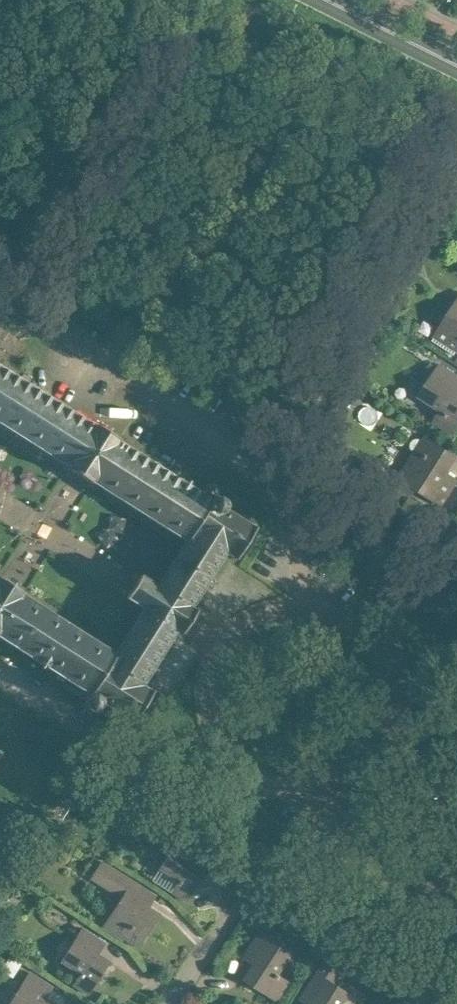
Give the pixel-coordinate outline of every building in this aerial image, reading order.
[(441,326),(442,327),(433,341),(454,355),(456,352),(456,302),(441,326)] [(448,370),(440,365),(419,398),(441,412),(434,423),(453,435),(456,429),(456,391),(454,389),(456,384),(456,376),(448,370)] [(80,689),(72,701),(95,715),(102,704),(133,723),(153,692),(143,685),(177,631),(182,634),(188,625),(197,611),(191,608),(226,553),(236,560),(256,529),(224,509),(228,504),(218,498),(217,497),(218,492),(216,488),(212,485),(206,485),(203,488),(200,493),(118,442),(119,440),(95,425),(94,426),(0,367),(0,425),(68,468),(67,469),(91,485),(92,483),(185,542),(157,586),(140,575),(125,599),(142,609),(115,653),(22,595),(23,593),(0,579),(0,639),(80,689)] [(399,479),(425,496),(442,506),(456,483),(456,481),(456,480),(454,484),(444,478),(456,458),(456,457),(439,447),(425,437),(423,440),(419,439),(415,439),(412,442),(410,446),(411,451),(415,454),(399,479)] [(430,510),(410,497),(403,508),(424,520),(430,510)] [(203,851),(180,836),(159,869),(178,881),(171,892),(186,902),(207,869),(192,859),(198,849),(203,852),(203,851)] [(155,896),(101,862),(90,880),(121,900),(103,928),(123,941),(125,938),(138,947),(159,914),(144,904),(150,894),(155,897),(155,896)] [(105,944),(82,929),(61,962),(80,974),(73,985),(88,995),(109,962),(94,952),(100,942),(104,945),(105,944)] [(278,1001),(290,982),(279,975),(294,952),(261,931),(244,958),(245,959),(247,955),(257,961),(245,980),(278,1001)] [(27,970),(38,956),(27,948),(16,962),(27,970)] [(318,973),(300,1000),(301,1001),(304,997),(314,1003),(313,1003),(344,1003),(350,994),(335,984),(351,959),(333,948),(318,973)] [(29,973),(9,1003),(54,1003),(41,996),(47,986),(51,988),(52,987),(29,973)]
